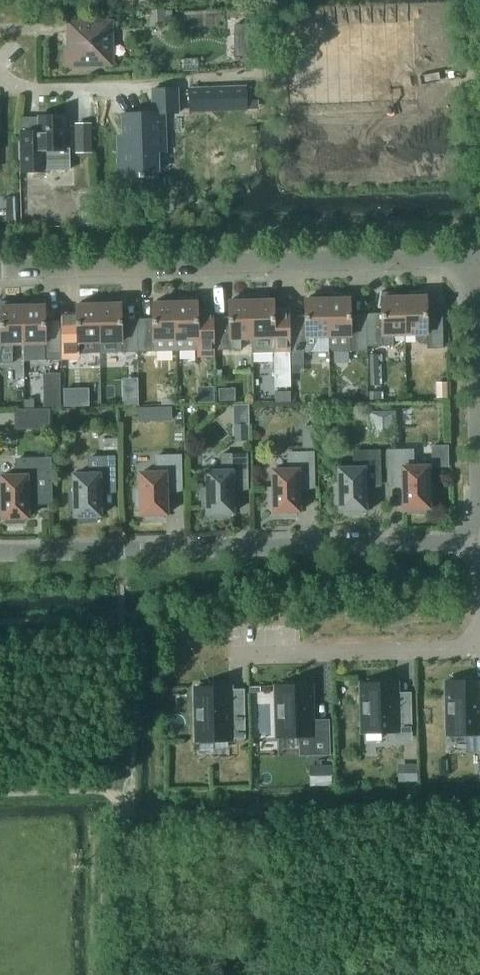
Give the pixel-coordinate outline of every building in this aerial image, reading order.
[(168,19),(168,9),(149,9),(149,27),(166,27),(165,19),(168,19)] [(111,22),(69,22),(69,50),(67,50),(67,66),(95,66),(95,64),(111,64),(111,22)] [(234,55),(248,55),(248,24),(235,24),(234,55)] [(214,87),(188,88),(189,103),(214,102),(225,102),(225,110),(247,109),(247,86),(214,87)] [(165,113),(178,112),(177,87),(152,88),(153,112),(122,113),(123,135),(117,136),(119,177),(143,176),(143,171),(159,170),(158,151),(166,151),(165,113)] [(21,131),(21,172),(46,171),(46,169),(69,169),(69,148),(66,148),(65,115),(39,115),(39,131),(21,131)] [(75,123),(75,150),(90,150),(90,123),(75,123)] [(16,196),(6,196),(7,220),(16,220),(16,196)] [(416,339),(420,343),(427,343),(427,348),(443,348),(442,318),(426,319),(426,305),(429,305),(425,290),(411,293),(411,296),(404,296),(405,334),(416,333),(416,339)] [(366,320),(367,346),(394,345),(393,334),(405,334),(404,296),(396,296),(396,293),(381,291),(379,306),(382,306),(382,320),(366,320)] [(291,352),(310,351),(317,340),(316,336),(328,336),(327,292),(309,295),(310,298),(305,298),(305,322),(290,322),(291,352)] [(367,350),(367,346),(366,320),(350,321),(350,298),(345,298),(345,294),(328,292),(327,292),(328,336),(329,347),(333,351),(367,350)] [(229,324),(214,324),(214,349),(241,349),(241,338),(252,338),(251,294),(250,294),(233,297),(233,300),(229,300),(229,324)] [(264,352),(291,352),(290,322),(274,323),(274,299),(269,299),(269,296),(252,294),(251,294),(252,338),(252,353),(264,352)] [(152,302),(153,325),(137,326),(138,351),(176,350),(175,295),(174,295),(174,296),(157,299),(157,302),(152,302)] [(214,357),(214,349),(214,324),(213,309),(197,309),(197,301),(193,301),(192,298),(175,296),(175,295),(176,350),(198,350),(198,357),(214,357)] [(99,341),(98,297),(98,298),(81,300),(81,304),(76,304),(77,327),(61,328),(62,353),(100,352),(99,341)] [(122,352),(138,351),(137,326),(121,326),(121,303),(116,303),(116,300),(99,298),(99,297),(98,297),(99,341),(111,341),(111,352),(122,352)] [(62,353),(61,328),(45,328),(45,314),(47,314),(44,299),(29,302),(30,305),(22,305),(23,343),(34,343),(39,354),(45,353),(62,353)] [(1,362),(13,362),(12,343),(23,343),(22,305),(15,305),(15,302),(0,300),(0,315),(0,329),(0,362),(1,362)] [(379,398),(378,353),(369,353),(370,398),(379,398)] [(87,389),(64,389),(64,407),(88,406),(87,389)] [(290,391),(276,391),(276,402),(291,401),(290,391)] [(46,405),(60,405),(60,392),(50,393),(46,397),(46,405)] [(138,405),(138,396),(123,396),(123,405),(138,405)] [(160,419),(172,419),(171,405),(159,406),(160,419)] [(48,409),(18,409),(18,428),(49,427),(48,409)] [(395,442),(395,411),(370,412),(370,442),(395,442)] [(249,442),(249,424),(232,424),(233,442),(249,442)] [(118,449),(118,438),(103,438),(104,450),(118,449)] [(340,503),(340,510),(344,509),(344,514),(361,514),(361,509),(366,509),(365,480),(380,480),(379,450),(354,451),(355,467),(339,468),(339,486),(335,486),(335,503),(340,503)] [(403,479),(404,508),(408,508),(408,512),(425,512),(425,507),(430,507),(430,501),(434,501),(434,484),(429,484),(429,465),(413,466),(412,450),(388,450),(388,480),(403,479)] [(273,469),(273,488),(268,488),(269,504),(273,504),(274,511),(278,511),(278,515),(295,515),(295,511),(300,510),(299,482),(313,481),(313,452),(288,453),(289,469),(273,469)] [(207,506),(207,512),(212,512),(212,517),(229,516),(229,512),(233,512),(232,483),(247,483),(246,453),(222,454),(222,470),(206,470),(207,489),(202,489),(202,506),(207,506)] [(141,507),(141,514),(145,514),(145,518),(162,518),(162,514),(167,513),(166,485),(181,484),(180,455),(155,455),(156,471),(140,472),(140,490),(136,490),(136,507),(141,507)] [(1,475),(2,494),(0,494),(0,510),(2,510),(2,517),(7,517),(7,522),(24,521),(24,517),(28,517),(28,499),(52,499),(51,456),(50,456),(50,458),(17,459),(17,475),(1,475)] [(96,515),(100,515),(100,486),(114,486),(114,456),(89,457),(90,473),(73,473),(74,492),(69,492),(70,509),(74,509),(74,516),(79,515),(79,520),(96,519),(96,515)] [(472,680),(472,677),(455,677),(455,680),(447,681),(448,735),(479,734),(479,680),(472,680)] [(396,737),(412,736),(411,701),(397,702),(396,682),(387,682),(387,679),(371,680),(371,683),(362,683),(363,733),(396,732),(396,737)] [(329,754),(328,721),(311,722),(310,684),(302,684),(302,681),(285,682),(285,685),(277,685),(278,737),(299,736),(299,755),(329,754)] [(205,687),(196,687),(197,741),(231,740),(231,738),(245,738),(245,708),(230,708),(230,686),(220,686),(220,684),(205,684),(205,687)] [(417,763),(398,764),(399,781),(417,781),(417,763)]
